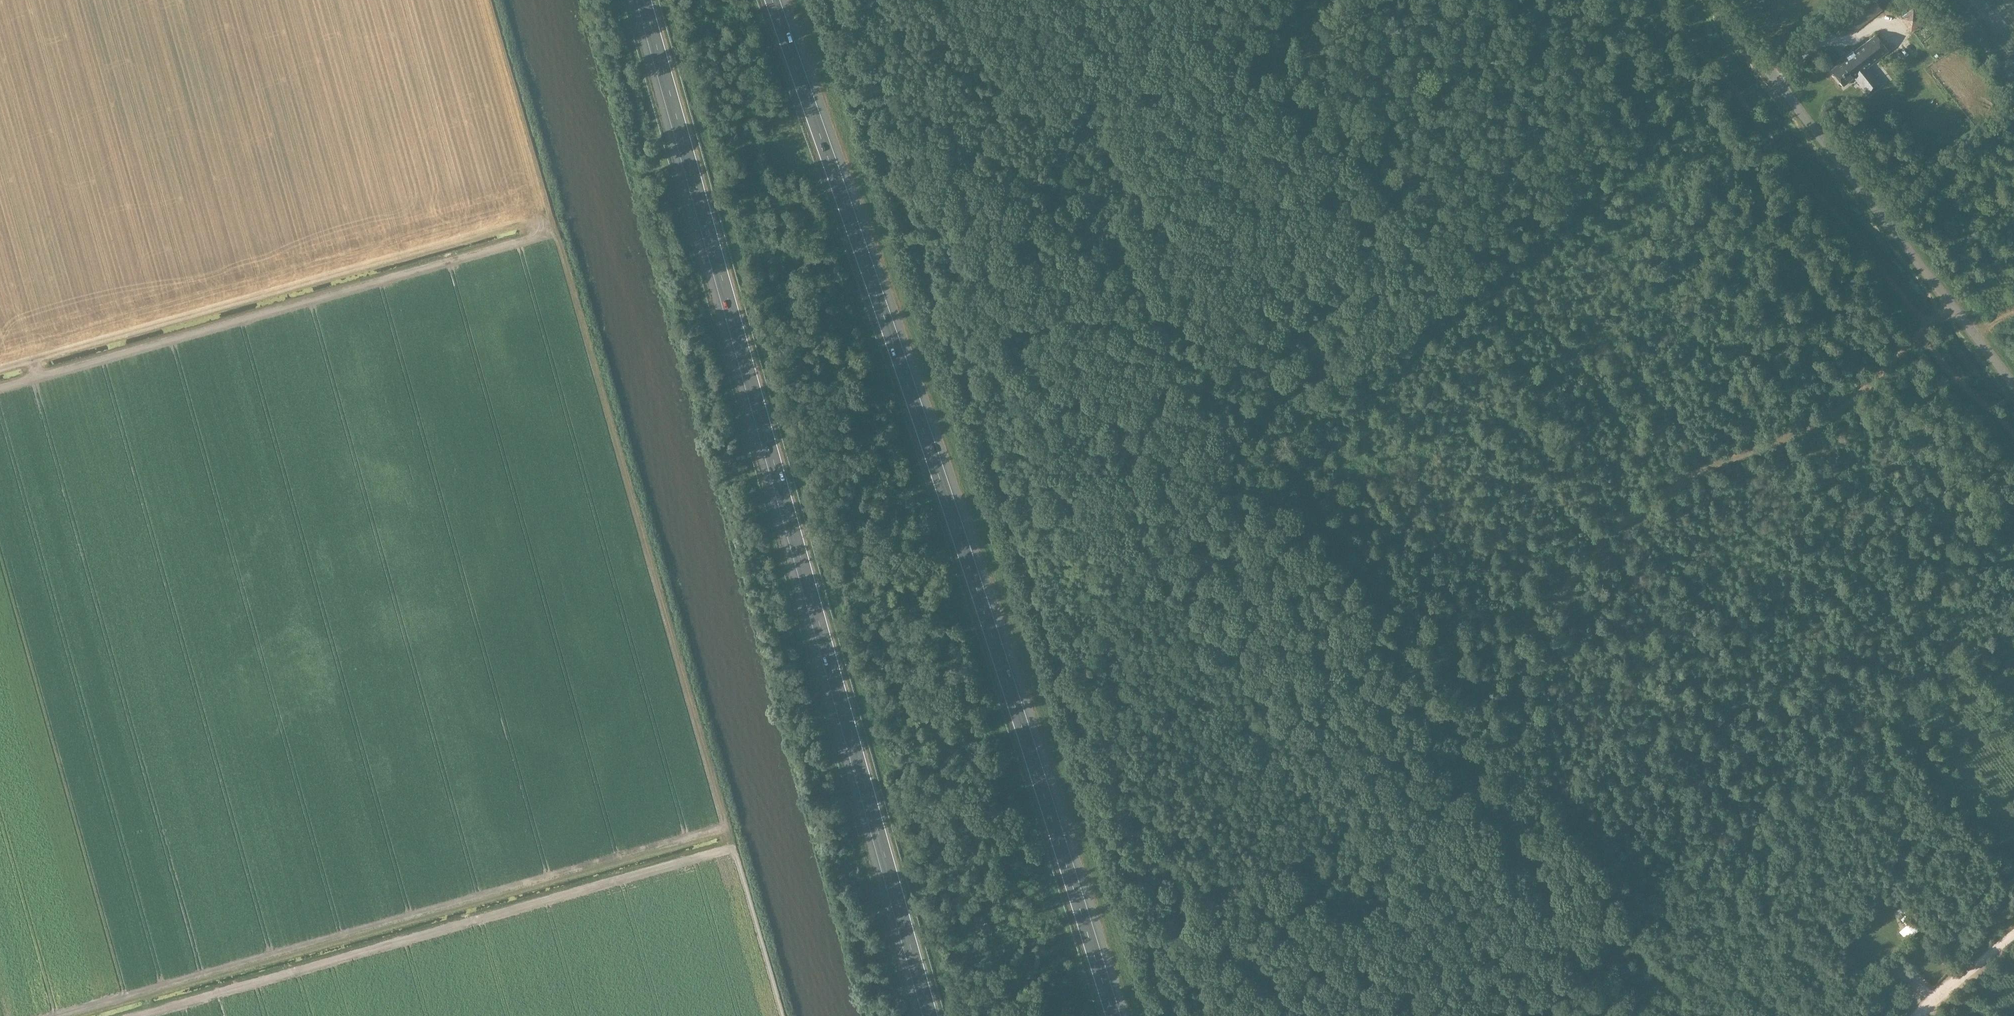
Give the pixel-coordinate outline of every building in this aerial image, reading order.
[(1882,9),(1874,0),(1863,0),(1838,19),(1850,34),(1882,9)] [(1910,31),(1923,21),(1913,7),(1899,18),(1910,31)] [(1875,34),(1831,69),(1844,85),(1854,77),(1869,95),(1883,84),(1869,66),(1888,50),(1875,34)] [(1098,73),(1111,66),(1105,55),(1092,61),(1098,73)] [(1259,893),(1271,888),(1264,872),(1252,878),(1259,893)]
